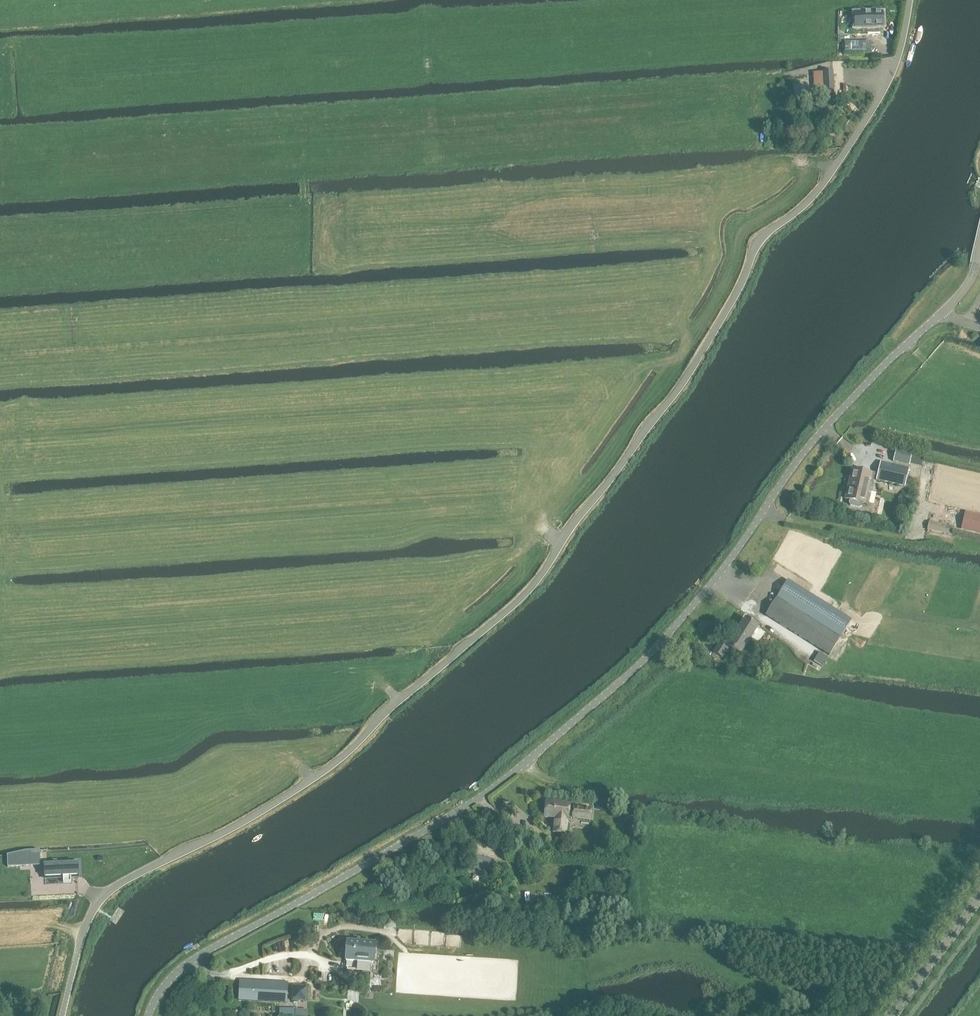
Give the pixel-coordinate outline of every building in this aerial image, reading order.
[(881,15),(855,15),(856,27),(882,26),(881,15)] [(845,40),(845,51),(872,50),(872,40),(845,40)] [(813,73),(815,95),(834,94),(833,72),(823,72),(823,73),(813,73)] [(893,461),(908,465),(911,453),(896,449),(893,461)] [(911,462),(921,465),(923,458),(913,455),(911,462)] [(877,462),(873,479),(904,487),(908,469),(877,462)] [(847,489),(845,499),(847,499),(847,503),(847,504),(858,507),(859,506),(860,502),(864,503),(868,484),(867,484),(870,473),(854,470),(849,488),(847,489)] [(966,511),(961,530),(979,535),(979,514),(966,511)] [(928,530),(943,534),(945,525),(930,522),(928,530)] [(787,580),(776,597),(765,615),(829,655),(851,620),(787,580)] [(749,641),(758,627),(744,618),(735,633),(749,641)] [(749,641),(735,633),(728,644),(723,641),(721,644),(719,643),(713,652),(722,658),(729,647),(740,655),(746,646),(754,651),(757,646),(749,641)] [(819,653),(810,667),(819,673),(828,658),(819,653)] [(568,814),(569,808),(569,803),(547,801),(545,817),(554,819),(553,832),(566,834),(568,814)] [(568,814),(573,815),(573,818),(589,820),(591,808),(574,806),(574,809),(569,808),(568,814)] [(438,850),(442,854),(449,848),(445,843),(438,850)] [(26,851),(7,855),(8,867),(40,866),(40,851),(26,851)] [(467,871),(488,877),(493,861),(472,855),(467,871)] [(77,862),(44,864),(45,879),(63,878),(63,883),(71,883),(71,878),(78,877),(77,862)] [(368,969),(377,965),(379,948),(375,947),(376,943),(348,941),(346,961),(358,962),(358,958),(363,958),(368,969)] [(287,1003),(288,983),(240,980),(239,1001),(287,1003)] [(311,1000),(311,984),(293,983),(292,999),(311,1000)] [(309,1008),(279,1007),(279,1015),(308,1015),(309,1008)]
